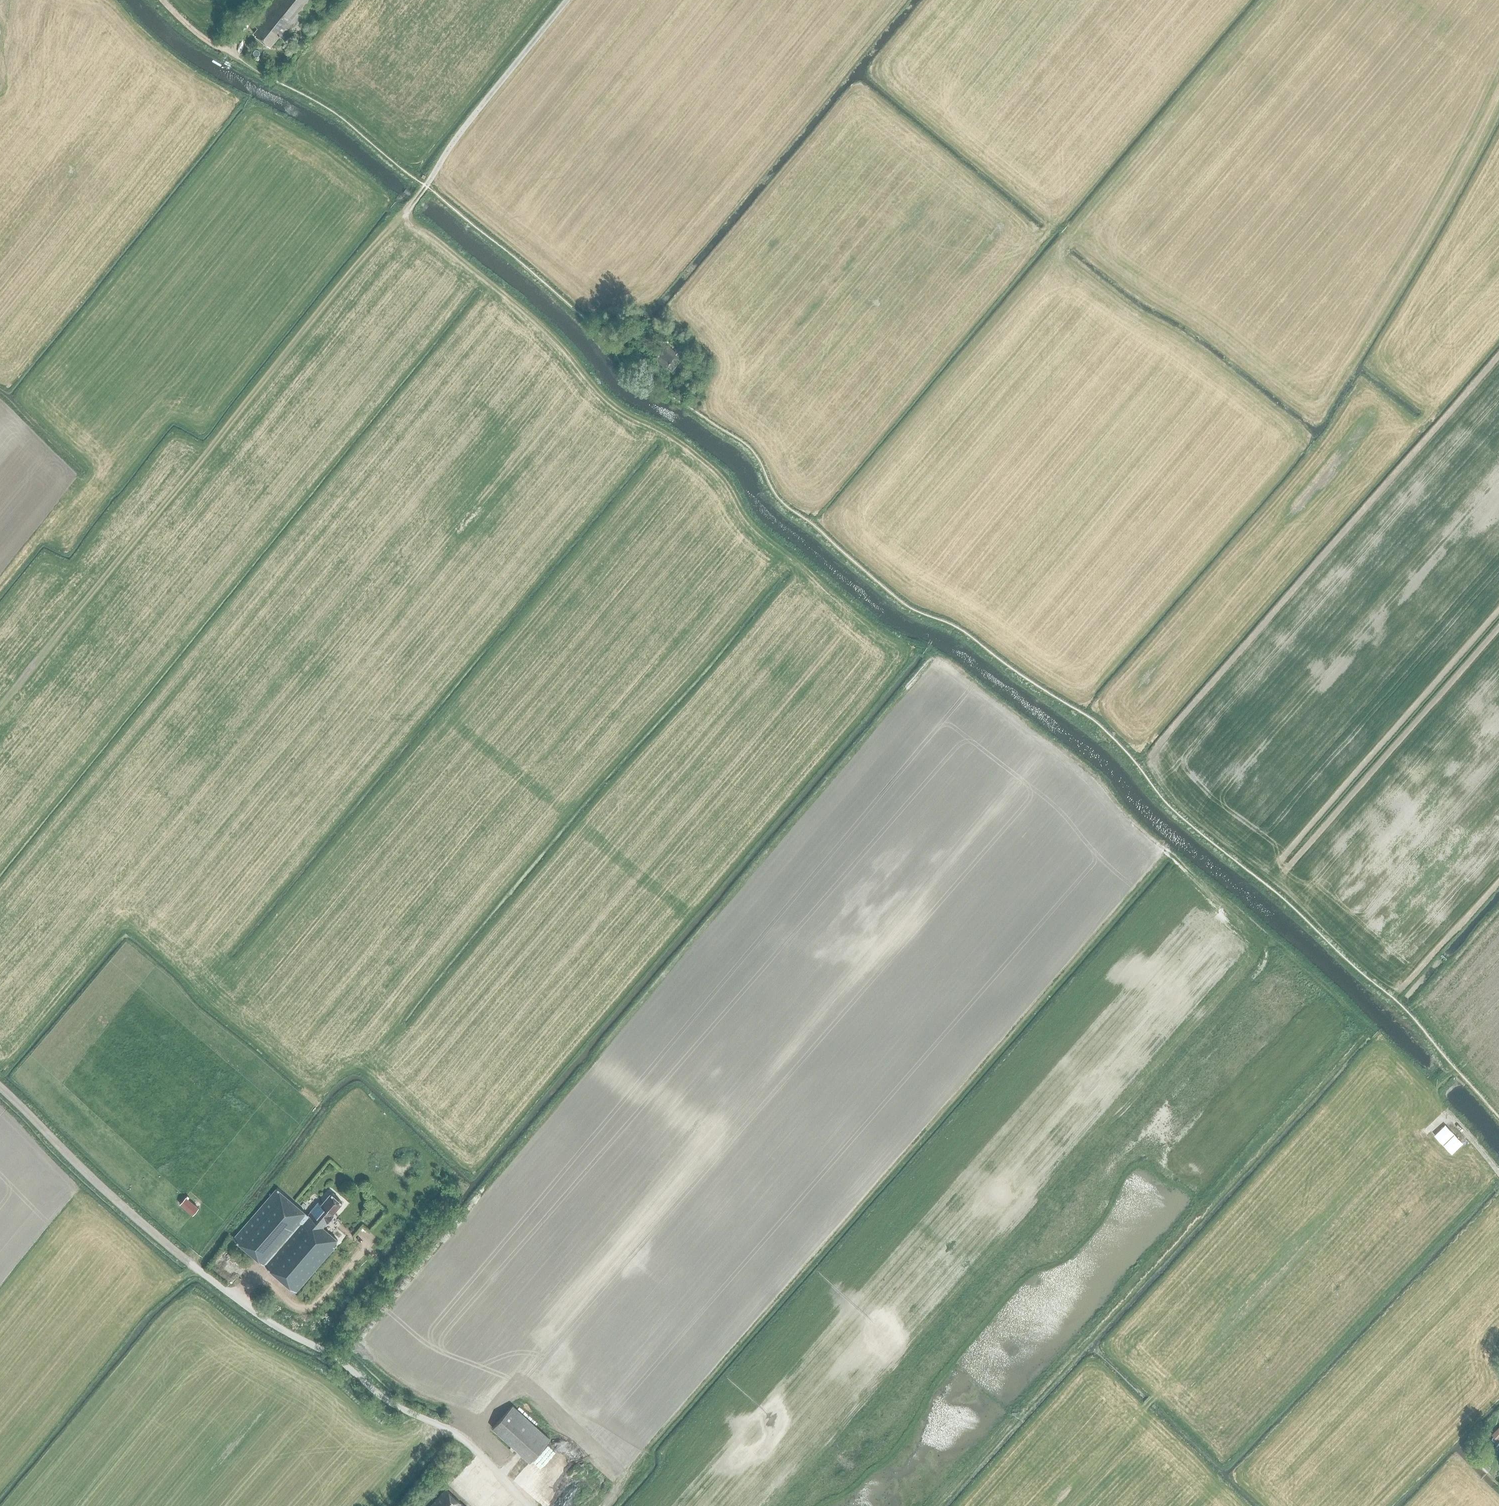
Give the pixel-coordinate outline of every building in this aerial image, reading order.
[(286,34),(290,30),(289,30),(299,17),(303,20),(306,16),(303,13),(314,0),(272,0),(252,24),(258,29),(253,34),(269,47),(278,36),(282,39),(286,34)] [(654,358),(665,367),(677,353),(668,346),(665,350),(662,348),(654,358)] [(1457,1138),(1445,1126),(1438,1132),(1449,1145),(1457,1138)] [(318,1202),(307,1215),(276,1188),(233,1238),(295,1292),(333,1246),(332,1245),(336,1239),(321,1226),(326,1220),(328,1221),(333,1216),(331,1215),(332,1213),(331,1213),(341,1201),(329,1192),(320,1203),(318,1202)] [(198,1208),(186,1197),(180,1204),(192,1215),(198,1208)] [(511,1406),(491,1429),(528,1462),(549,1440),(511,1406)] [(1489,1451),(1495,1456),(1498,1452),(1494,1446),(1489,1451)] [(548,1501),(559,1494),(556,1489),(545,1497),(548,1501)] [(444,1490),(429,1505),(462,1505),(444,1490)]
